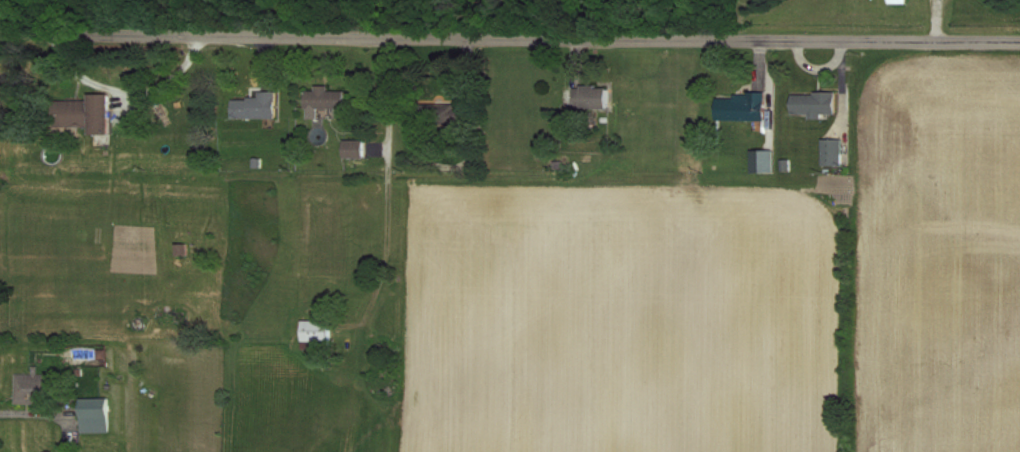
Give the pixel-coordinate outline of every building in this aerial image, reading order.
[(304,91),(304,119),(316,119),(316,109),(343,110),(344,92),(327,91),(327,86),(313,86),(313,91),(304,91)] [(609,108),(609,87),(577,87),(578,109),(609,108)] [(230,118),(273,119),(274,92),(257,92),(257,99),(230,99),(230,118)] [(713,98),(712,120),(762,121),(763,94),(732,93),(732,99),(713,98)] [(790,116),(834,116),(833,93),(789,94),(790,116)] [(87,101),(60,101),(61,127),(88,127),(88,135),(107,134),(106,94),(87,94),(87,101)] [(840,167),(841,140),(821,139),(820,166),(840,167)] [(361,141),(341,140),(341,159),(360,159),(361,141)] [(772,172),(771,150),(749,151),(750,173),(772,172)] [(329,321),(299,322),(300,342),(329,342),(329,321)] [(40,375),(14,375),(13,405),(39,405),(40,375)] [(79,434),(110,433),(109,398),(78,399),(79,434)]
